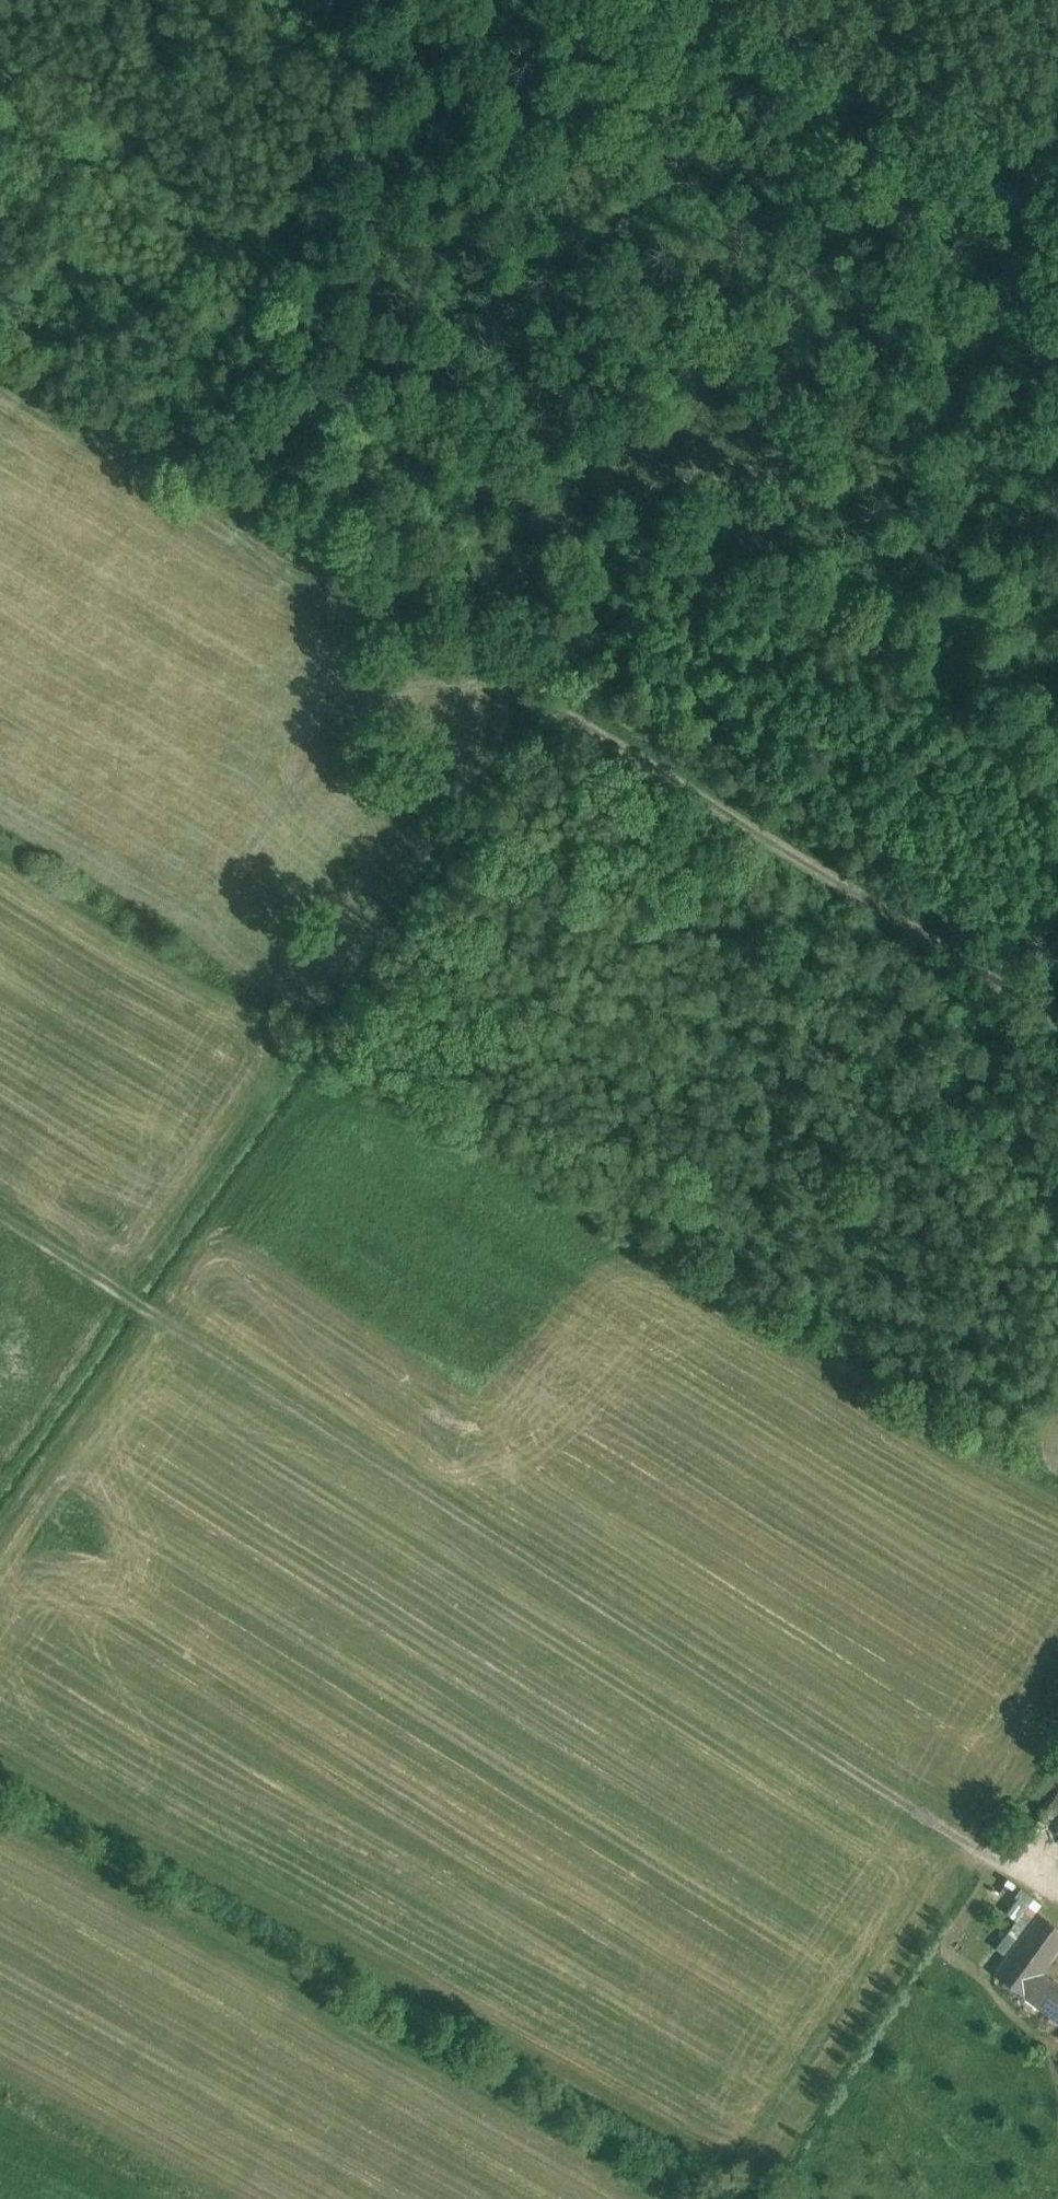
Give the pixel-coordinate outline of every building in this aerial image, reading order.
[(1042,1973),(1057,1951),(1057,1928),(1037,1912),(992,1973),(1057,2021),(1057,1985),(1042,1973)]
